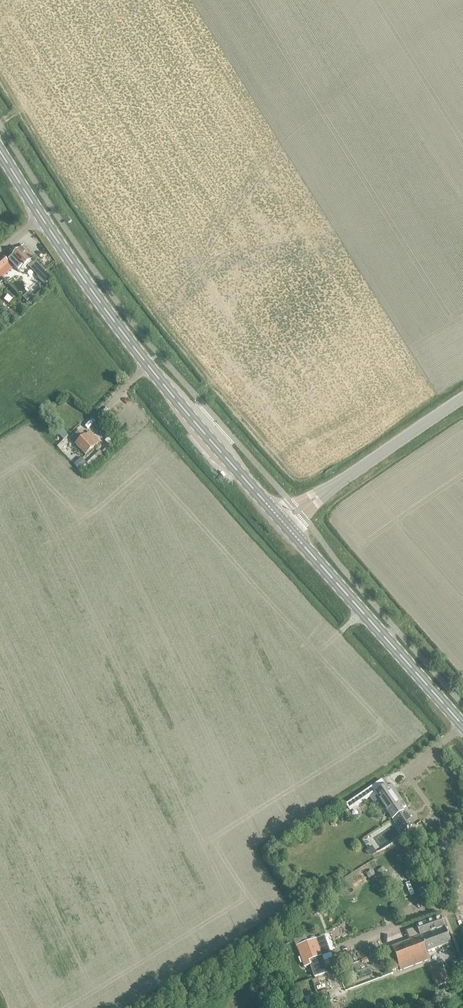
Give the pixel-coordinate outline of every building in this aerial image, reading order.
[(11,256),(21,268),(34,256),(24,245),(11,256)] [(0,276),(11,264),(4,257),(0,262),(0,276)] [(74,444),(86,456),(99,442),(88,431),(74,444)] [(402,807),(406,805),(391,784),(387,787),(386,785),(375,792),(393,819),(405,811),(402,807)] [(399,968),(399,970),(429,958),(427,953),(450,943),(440,917),(404,931),(408,941),(384,950),(391,971),(399,968)] [(324,936),(308,942),(306,936),(294,940),(300,957),(298,958),(300,963),(302,963),(304,968),(309,966),(314,978),(327,972),(325,966),(329,964),(328,959),(332,958),(324,936)] [(347,963),(348,966),(354,963),(349,951),(339,956),(342,965),(347,963)] [(430,967),(436,986),(447,983),(442,963),(430,967)] [(308,1007),(317,1007),(319,1007),(315,995),(304,998),(308,1007)]
